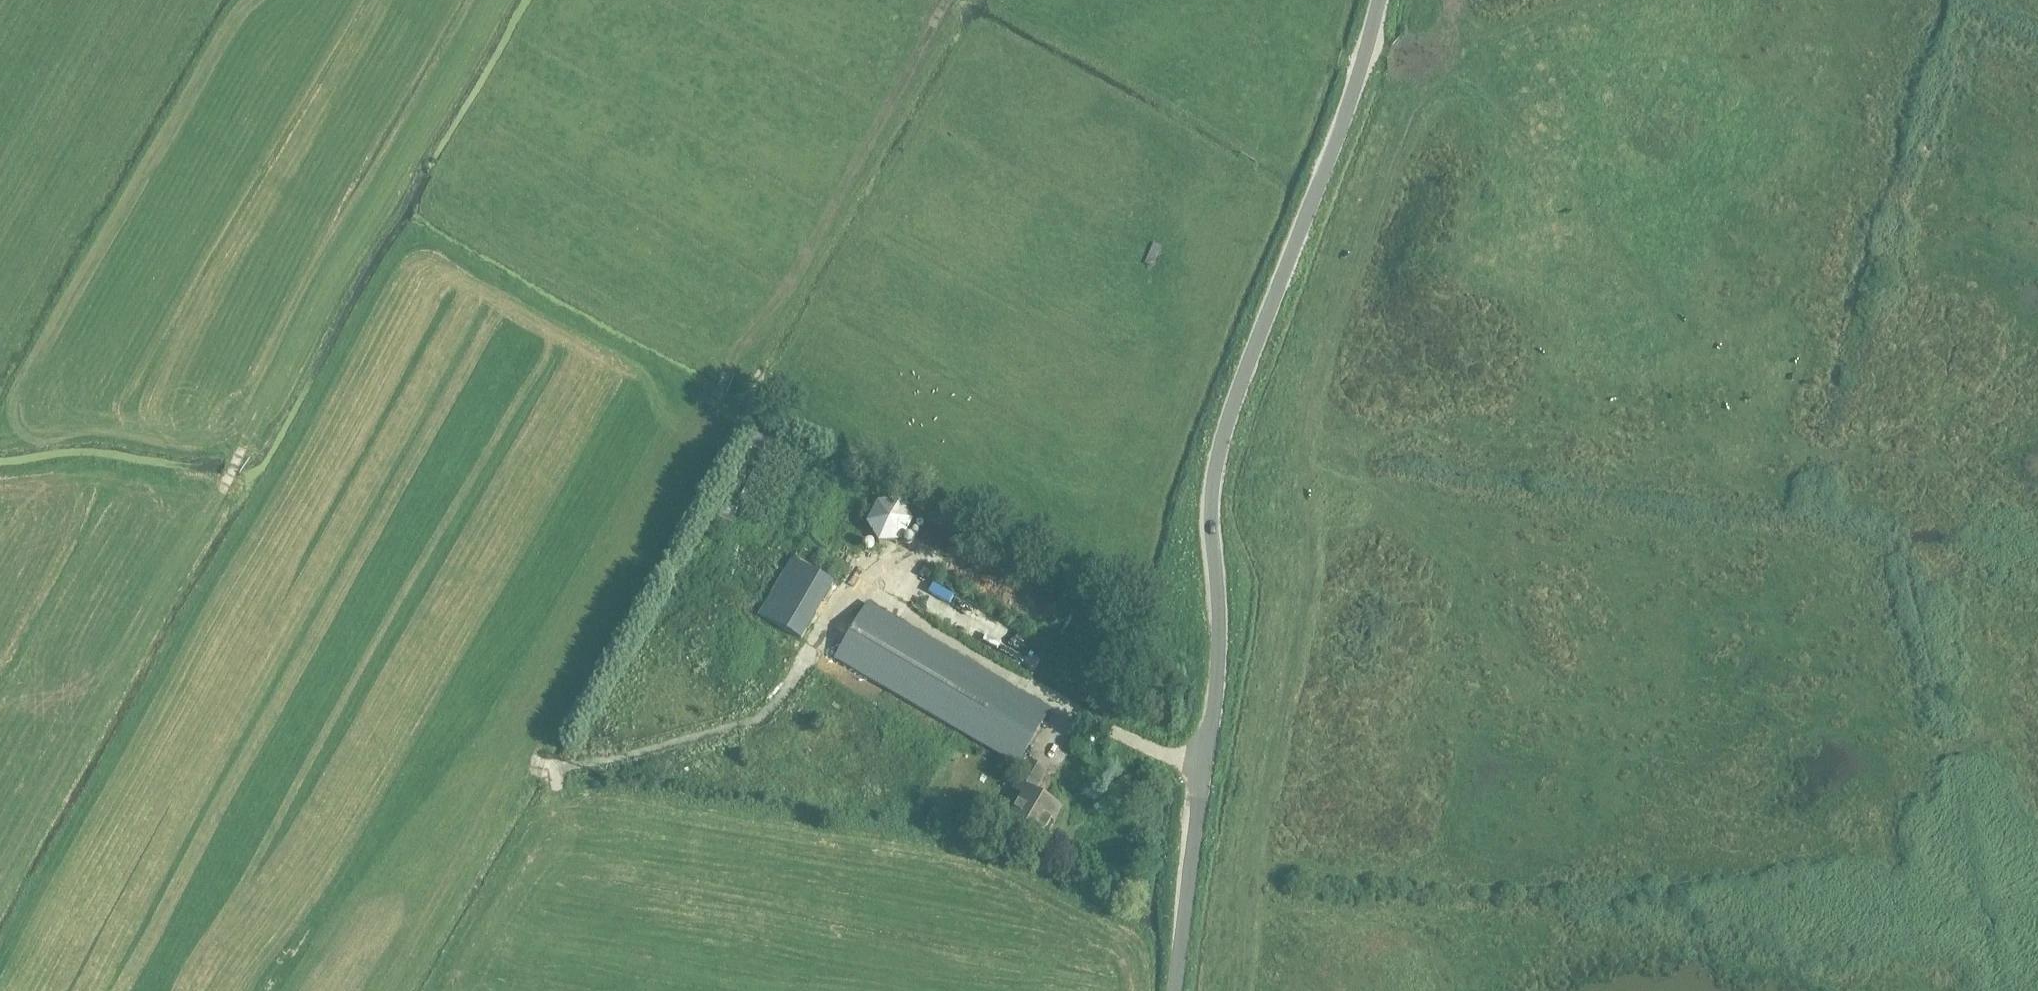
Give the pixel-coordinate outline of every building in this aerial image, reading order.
[(877,543),(900,542),(911,521),(899,502),(876,502),(865,523),(877,543)] [(759,614),(800,638),(832,583),(790,559),(759,614)] [(868,604),(835,659),(1016,765),(1019,760),(1026,764),(1011,789),(1022,795),(1004,825),(1037,845),(1051,821),(1055,823),(1064,807),(1035,791),(1047,770),(1022,755),(1049,709),(868,604)]
